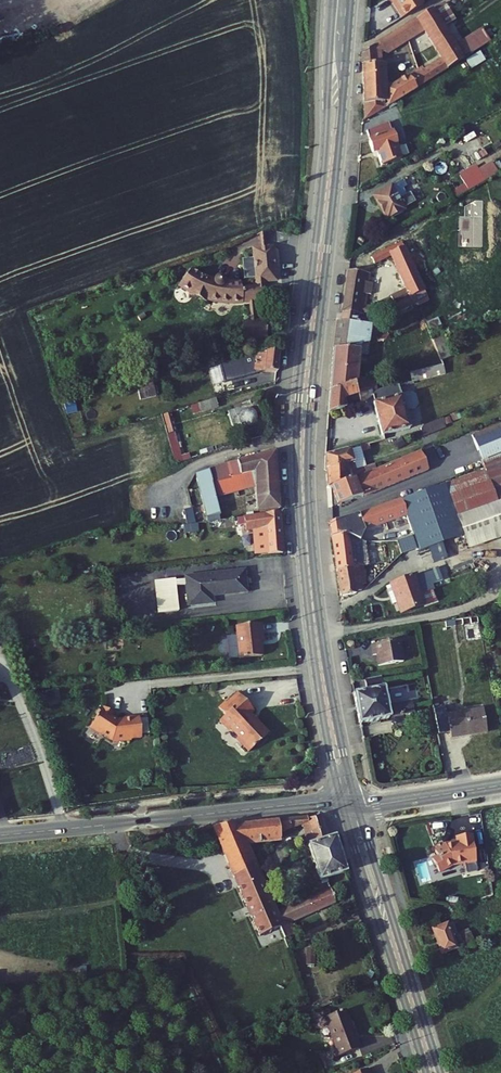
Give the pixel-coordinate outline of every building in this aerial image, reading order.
[(426,0),(396,0),(405,14),(426,0)] [(436,2),(418,13),(443,54),(426,64),(424,60),(388,82),(389,99),(466,53),(436,2)] [(380,36),(366,46),(365,58),(384,56),(384,50),(387,49),(380,36)] [(481,52),(467,59),(471,68),(485,61),(481,52)] [(384,56),(365,58),(365,114),(385,102),(384,56)] [(393,116),(368,127),(376,149),(380,146),(385,161),(404,153),(392,122),(396,120),(393,116)] [(467,179),(471,185),(488,176),(480,160),(462,170),(467,179)] [(402,175),(371,192),(384,216),(404,206),(402,204),(414,197),(409,188),(405,190),(402,184),(406,182),(402,175)] [(471,185),(467,179),(455,186),(458,192),(471,185)] [(417,224),(403,232),(419,258),(433,250),(417,224)] [(403,232),(390,240),(413,281),(399,287),(402,294),(420,286),(432,281),(419,258),(403,232)] [(237,288),(237,286),(206,299),(212,300),(252,297),(256,320),(251,320),(253,338),(273,335),(269,317),(262,318),(258,297),(271,295),(269,284),(283,281),(277,249),(257,252),(259,261),(247,263),(250,282),(258,281),(258,284),(237,288)] [(374,300),(379,268),(351,264),(346,304),(360,305),(373,306),(386,301),(390,299),(388,293),(374,300)] [(207,281),(185,272),(176,288),(206,299),(237,286),(236,281),(221,282),(221,280),(220,278),(217,275),(214,274),(211,275),(209,277),(207,279),(207,281)] [(423,293),(420,286),(402,294),(390,299),(386,301),(389,307),(423,293)] [(358,315),(360,305),(346,304),(344,314),(337,313),(333,342),(365,333),(367,317),(358,315)] [(369,332),(365,333),(333,342),(329,362),(359,361),(366,359),(369,332)] [(386,338),(381,340),(385,354),(390,353),(386,338)] [(448,345),(441,347),(444,357),(451,355),(448,345)] [(287,350),(273,348),(272,352),(264,353),(262,369),(284,372),(287,350)] [(396,372),(390,353),(385,354),(391,374),(396,372)] [(451,355),(444,357),(445,362),(408,373),(411,381),(431,375),(431,378),(456,370),(451,355)] [(444,357),(407,369),(408,373),(445,362),(444,357)] [(238,359),(226,362),(227,379),(238,379),(238,359)] [(357,382),(359,361),(329,362),(326,384),(357,382)] [(379,377),(370,380),(372,395),(381,389),(379,377)] [(357,384),(357,382),(326,384),(325,407),(343,405),(343,393),(355,392),(358,403),(372,397),(372,395),(370,380),(357,384)] [(382,394),(372,397),(383,438),(411,432),(400,389),(382,394)] [(221,397),(168,411),(171,420),(225,406),(222,397),(221,397)] [(263,399),(233,408),(239,427),(260,428),(271,425),(263,399)] [(444,417),(419,427),(423,437),(448,427),(444,417)] [(475,435),(486,464),(500,459),(500,425),(475,435)] [(356,445),(323,453),(322,468),(325,468),(327,487),(329,486),(363,473),(356,445)] [(189,484),(197,517),(225,513),(220,487),(259,476),(263,508),(285,505),(279,446),(191,471),(194,483),(189,484)] [(363,473),(329,486),(332,504),(362,493),(363,495),(429,469),(422,450),(363,473)] [(455,581),(482,573),(473,545),(500,536),(500,463),(425,488),(455,581)] [(359,510),(331,518),(342,607),(364,599),(363,580),(371,579),(369,540),(364,540),(363,530),(409,514),(432,589),(455,581),(425,488),(403,496),(404,499),(361,516),(359,510)] [(289,549),(285,508),(251,513),(253,525),(259,524),(262,552),(289,549)] [(256,589),(253,566),(192,573),(193,575),(183,576),(183,575),(163,577),(167,608),(187,606),(184,581),(193,580),(196,602),(222,599),(221,593),(256,589)] [(426,569),(390,581),(397,602),(420,594),(432,589),(426,569)] [(423,604),(420,594),(397,602),(400,611),(423,604)] [(371,596),(342,607),(344,620),(376,609),(371,596)] [(273,638),(271,620),(245,623),(246,632),(249,655),(272,653),(270,638),(273,638)] [(249,655),(246,632),(237,633),(240,656),(249,655)] [(401,634),(371,639),(373,652),(377,651),(379,662),(404,658),(401,634)] [(420,668),(411,670),(413,684),(422,682),(420,668)] [(365,674),(366,687),(383,684),(381,671),(365,674)] [(366,687),(353,688),(357,720),(410,712),(409,701),(386,704),(383,684),(366,687)] [(258,709),(245,693),(227,708),(232,715),(226,720),(232,728),(238,729),(244,737),(245,743),(253,753),(272,737),(265,728),(265,726),(259,718),(260,717),(258,715),(258,709)] [(444,704),(432,705),(436,731),(447,729),(448,735),(485,730),(481,707),(445,713),(444,704)] [(120,713),(110,705),(97,723),(98,727),(107,734),(108,733),(117,740),(126,739),(127,740),(137,740),(137,738),(147,737),(145,716),(130,717),(130,718),(123,719),(122,720),(118,717),(120,713)] [(312,817),(239,824),(245,840),(281,837),(280,831),(312,822),(316,835),(310,837),(322,879),(348,871),(338,836),(332,838),(326,816),(312,819),(312,817)] [(472,852),(466,822),(450,825),(451,829),(446,830),(447,833),(440,834),(439,835),(437,832),(429,837),(431,840),(430,840),(433,846),(428,849),(436,862),(448,854),(458,852),(461,854),(472,852)] [(239,824),(215,826),(259,937),(283,928),(278,914),(275,915),(245,840),(239,824)] [(332,893),(278,914),(283,928),(287,940),(302,935),(298,924),(337,908),(332,893)] [(436,932),(445,957),(467,950),(464,940),(456,943),(451,927),(436,932)] [(314,943),(304,943),(304,959),(313,960),(314,943)] [(348,1015),(328,1022),(339,1052),(334,1054),(338,1063),(363,1053),(348,1015)]
